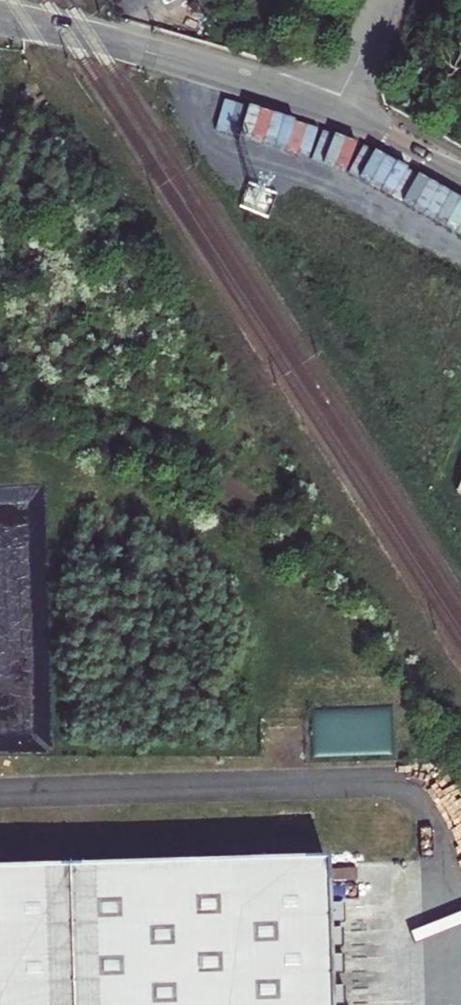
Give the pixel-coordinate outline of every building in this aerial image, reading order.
[(333,863),(0,874),(0,1004),(337,1004),(333,863)]
